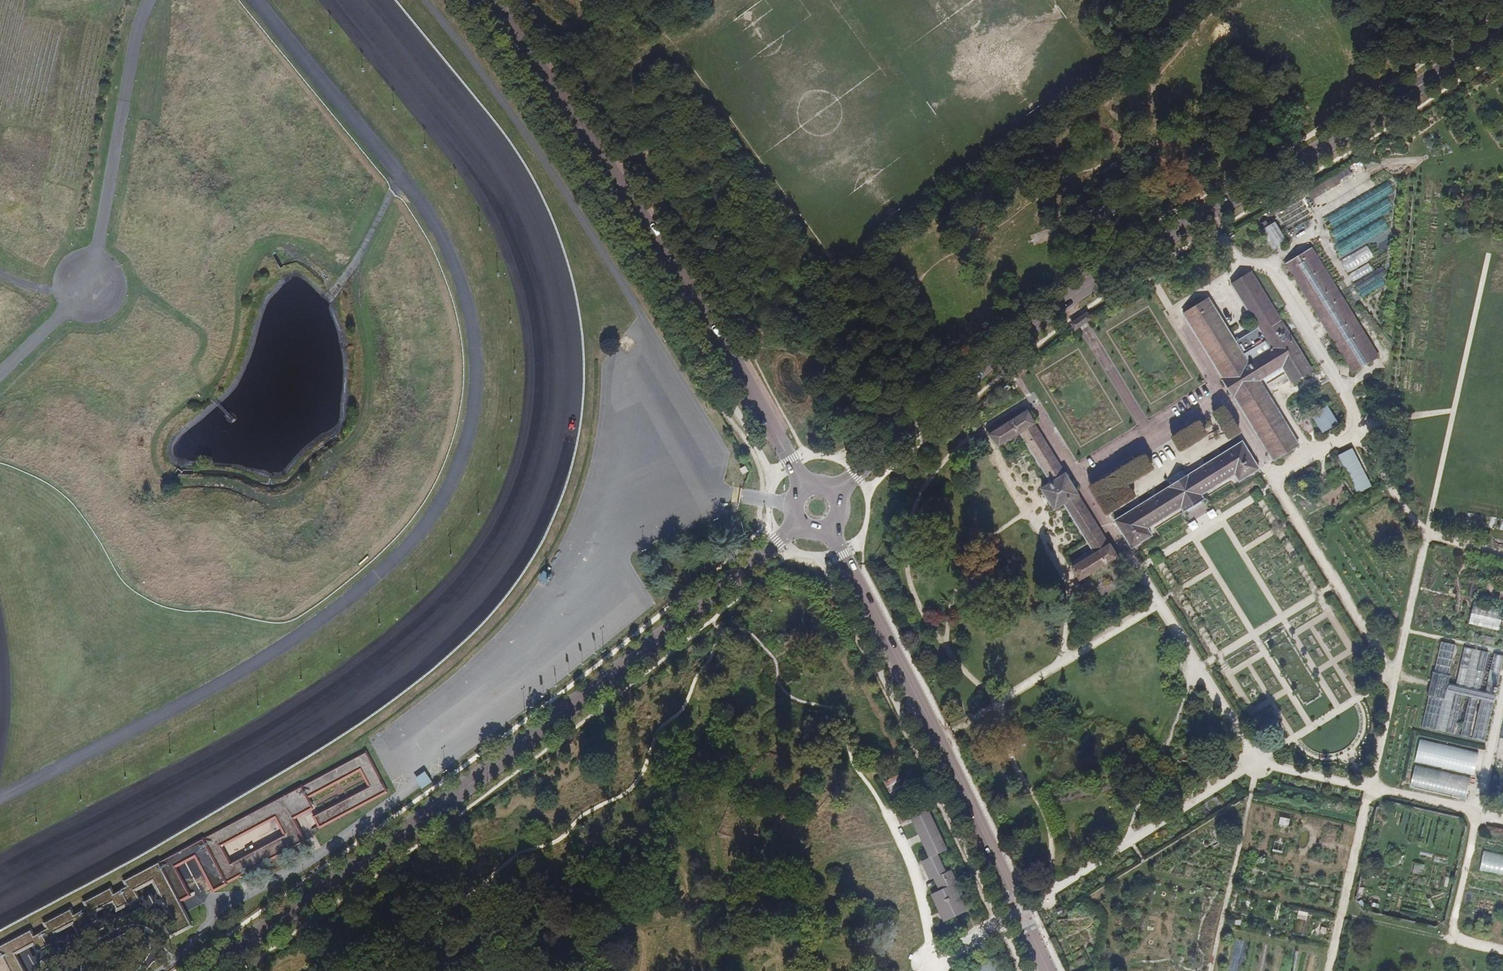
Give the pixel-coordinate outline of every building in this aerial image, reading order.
[(1352,174),(1362,170),(1359,162),(1349,165),(1352,174)] [(1348,167),(1307,189),(1317,208),(1352,190),(1347,181),(1353,178),(1348,167)] [(1257,231),(1264,243),(1283,231),(1276,219),(1257,231)] [(1054,229),(1032,236),(1034,243),(1056,237),(1054,229)] [(1347,272),(1374,258),(1367,245),(1340,260),(1347,272)] [(1286,265),(1352,373),(1379,357),(1312,248),(1286,265)] [(1369,264),(1349,272),(1352,280),(1372,271),(1369,264)] [(1029,271),(1030,282),(1042,281),(1041,270),(1029,271)] [(1363,297),(1385,284),(1378,272),(1356,286),(1363,297)] [(1183,315),(1274,460),(1298,445),(1258,381),(1281,367),(1291,383),(1311,371),(1280,321),(1289,315),(1285,309),(1276,314),(1250,273),(1231,285),(1258,329),(1235,343),(1208,300),(1183,315)] [(925,298),(931,306),(943,298),(937,289),(925,298)] [(1327,405),(1311,415),(1322,433),(1339,422),(1327,405)] [(1072,568),(1080,580),(1117,556),(1033,424),(1034,423),(1027,412),(989,435),(999,446),(1019,432),(1051,483),(1041,489),(1054,509),(1064,503),(1067,510),(1095,554),(1072,568)] [(1113,521),(1131,549),(1152,536),(1147,529),(1180,509),(1182,513),(1199,502),(1203,500),(1200,496),(1234,475),(1238,483),(1260,469),(1242,441),(1113,521)] [(1358,493),(1372,486),(1352,447),(1337,455),(1358,493)] [(542,570),(537,578),(547,585),(552,576),(542,570)] [(1498,630),(1502,610),(1502,609),(1473,602),(1469,624),(1498,630)] [(1484,741),(1502,661),(1502,656),(1494,654),(1486,691),(1480,690),(1488,652),(1480,650),(1471,688),(1464,686),(1473,649),(1465,647),(1456,685),(1447,683),(1455,645),(1441,641),(1434,671),(1433,671),(1427,696),(1428,696),(1421,726),(1436,730),(1445,692),(1453,694),(1445,731),(1453,734),(1462,696),(1469,697),(1460,735),(1469,737),(1475,712),(1478,712),(1472,738),(1484,741)] [(1419,739),(1414,762),(1475,775),(1480,752),(1419,739)] [(188,895),(173,865),(196,854),(213,887),(242,872),(303,840),(292,817),(311,808),(305,796),(310,793),(360,767),(370,786),(320,813),(315,816),(320,825),(384,791),(365,752),(276,800),(154,864),(156,867),(157,867),(175,902),(188,895)] [(1414,766),(1410,788),(1466,799),(1470,777),(1414,766)] [(897,780),(888,784),(891,791),(900,787),(897,780)] [(926,801),(907,810),(929,857),(921,861),(930,880),(934,878),(939,890),(931,894),(944,922),(968,911),(955,883),(958,882),(952,869),(947,872),(938,853),(948,849),(926,801)] [(1300,832),(1296,843),(1308,847),(1312,836),(1300,832)] [(1483,851),(1479,871),(1502,875),(1502,855),(1483,851)] [(1422,874),(1425,864),(1414,862),(1412,872),(1422,874)] [(127,882),(130,889),(153,877),(176,920),(162,927),(164,929),(167,936),(188,925),(175,902),(157,867),(156,867),(127,882)] [(134,896),(130,889),(113,898),(117,906),(134,896)] [(87,903),(91,910),(113,898),(109,891),(87,903)] [(95,917),(91,910),(72,919),(77,927),(95,917)] [(47,924),(50,931),(72,919),(69,913),(47,924)] [(55,939),(50,931),(33,940),(37,948),(55,939)] [(33,940),(29,933),(1,949),(4,955),(9,953),(33,940)] [(9,953),(4,955),(0,957),(0,970),(19,970),(9,953)]
